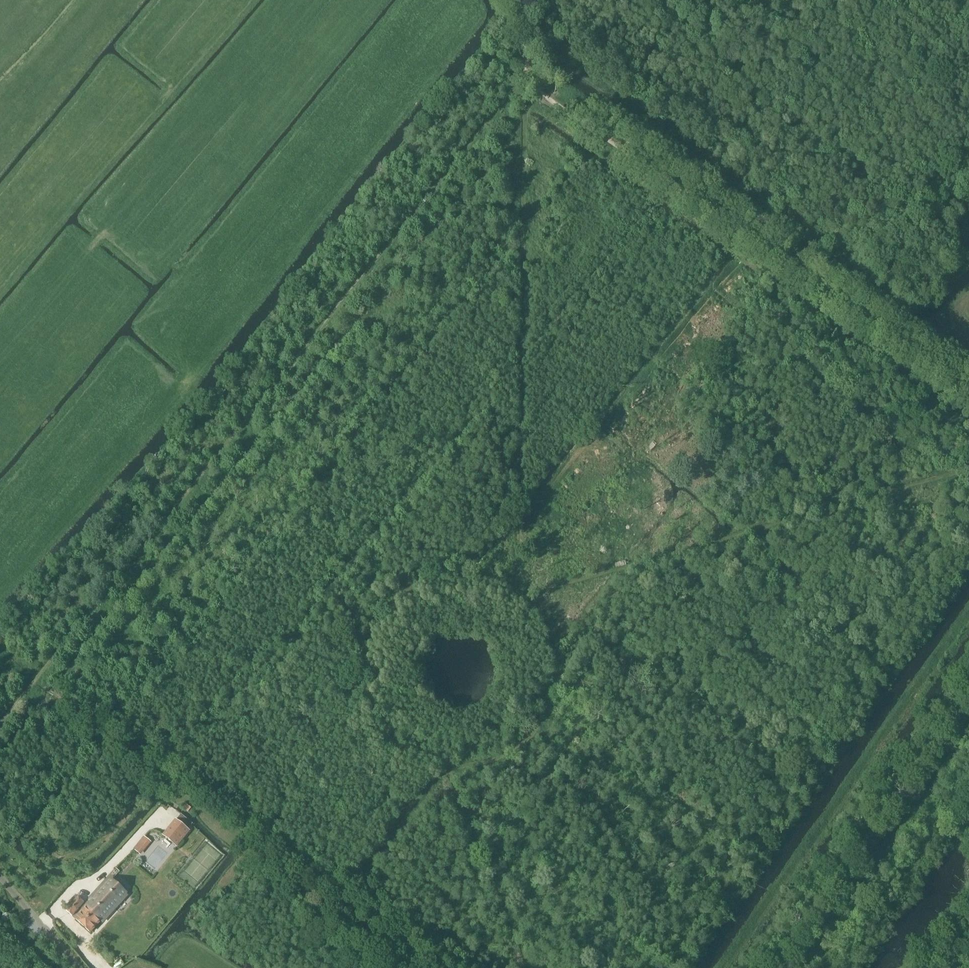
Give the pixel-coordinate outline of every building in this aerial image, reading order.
[(176,846),(189,830),(176,820),(164,836),(176,846)] [(139,853),(149,841),(144,837),(134,849),(139,853)] [(126,892),(111,879),(108,883),(76,919),(90,932),(122,896),(126,892)] [(77,896),(66,910),(72,916),(84,902),(77,896)]
